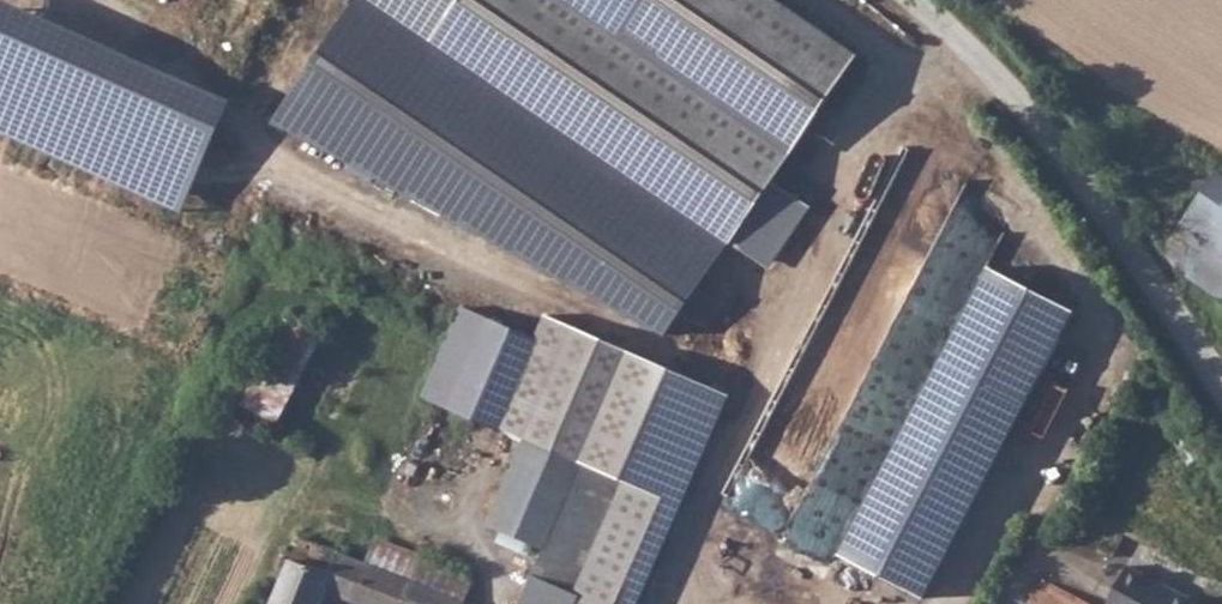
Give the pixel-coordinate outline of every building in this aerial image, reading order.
[(67,0),(0,0),(0,113),(203,205),(256,89),(67,0)] [(761,242),(874,40),(813,0),(383,0),(761,242)] [(1221,238),(1221,170),(1217,166),(1161,249),(1171,265),(1194,279),(1221,238)] [(862,215),(763,467),(794,498),(809,483),(790,531),(812,553),(823,557),(844,552),(866,494),(862,478),(840,456),(834,471),(827,442),(833,441),(855,419),(889,432),(903,429),(912,405),(932,386),(923,350),(904,343),(914,332),(915,333),(905,293),(927,288),(945,295),(926,275),(913,287),(927,252),(909,233),(862,215)] [(1194,279),(1221,297),(1221,238),(1194,279)] [(1099,299),(1015,250),(850,564),(916,603),(935,603),(1099,299)] [(431,352),(438,355),(420,394),(523,431),(581,452),(623,468),(582,585),(589,588),(583,603),(619,603),(702,364),(534,305),(526,330),(448,301),(431,352)] [(281,426),(330,334),(291,314),(242,406),(281,426)] [(438,355),(431,352),(417,392),(420,394),(438,355)] [(581,452),(523,431),(491,516),(548,538),(581,452)] [(589,588),(582,585),(623,468),(581,452),(548,538),(523,603),(583,603),(589,588)] [(362,559),(464,592),(472,567),(373,535),(362,559)] [(464,592),(362,559),(299,540),(274,603),(324,603),(328,594),(364,603),(476,603),(478,596),(464,592)] [(1100,603),(1189,603),(1191,600),(1123,562),(1100,603)]
